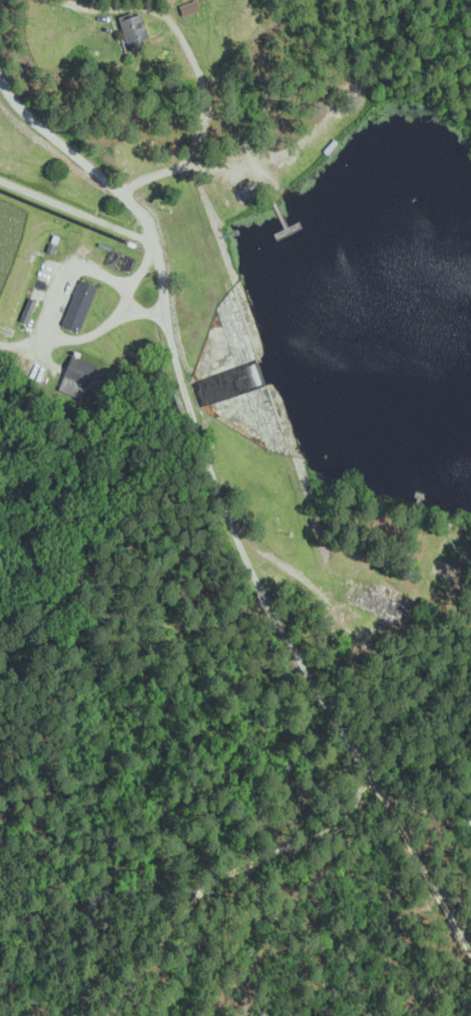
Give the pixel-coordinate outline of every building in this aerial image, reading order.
[(198,0),(192,0),(181,4),(185,15),(201,8),(198,0)] [(151,40),(141,8),(120,15),(130,46),(151,40)] [(66,324),(84,330),(97,284),(79,279),(66,324)] [(59,388),(93,401),(98,389),(94,387),(96,381),(92,380),(98,363),(73,354),(59,388)] [(359,605),(400,621),(406,604),(392,599),(397,586),(384,581),(380,591),(373,588),(370,596),(364,593),(359,605)]
